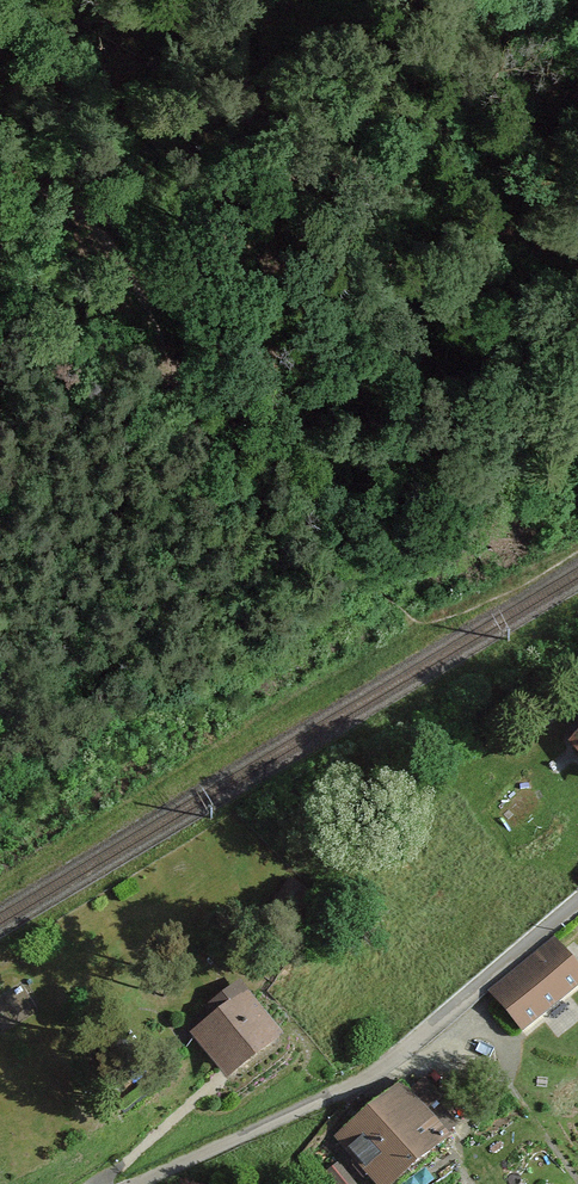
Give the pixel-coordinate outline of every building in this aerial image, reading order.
[(577,756),(577,739),(570,746),(577,756)] [(497,995),(527,1030),(565,997),(535,962),(497,995)] [(238,999),(198,1031),(226,1067),(266,1035),(238,999)] [(340,1147),(374,1183),(404,1183),(451,1141),(403,1089),(340,1147)]
